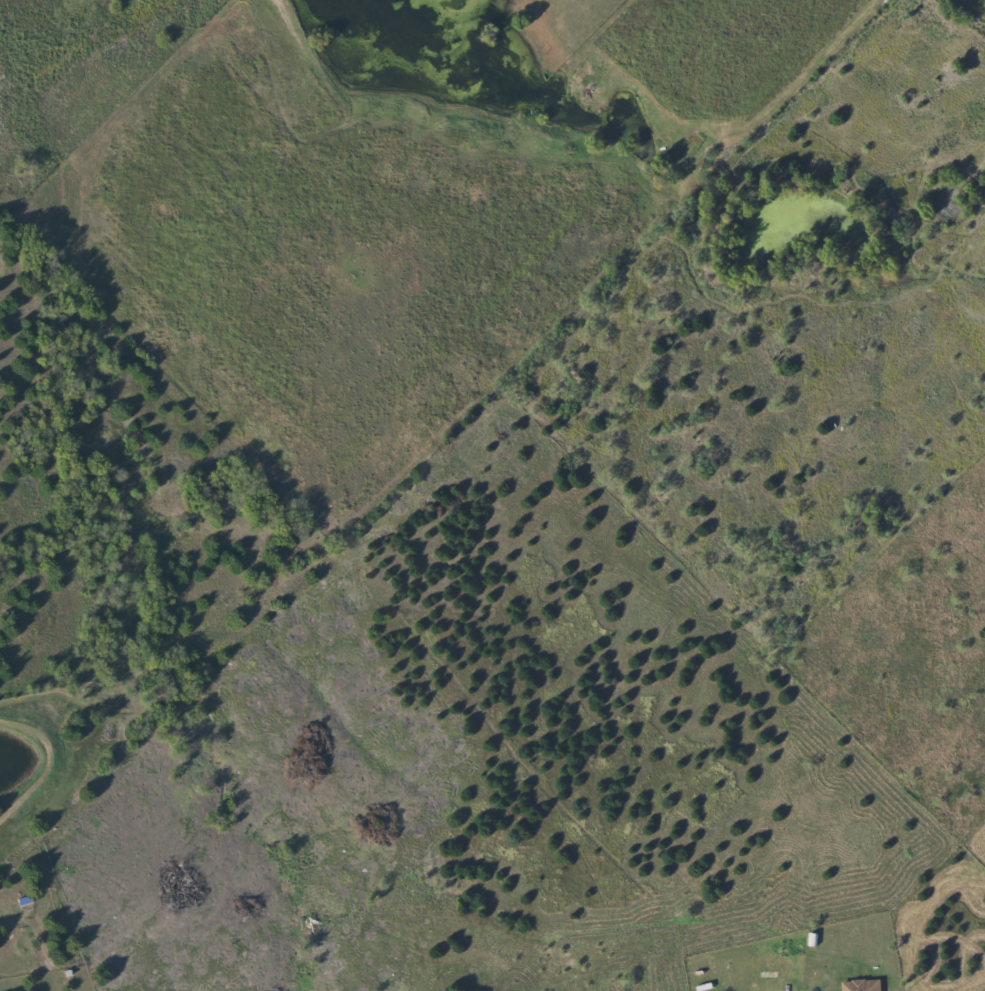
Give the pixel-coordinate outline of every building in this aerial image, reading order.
[(878,980),(878,990),(836,990),(836,980),(878,980)]
